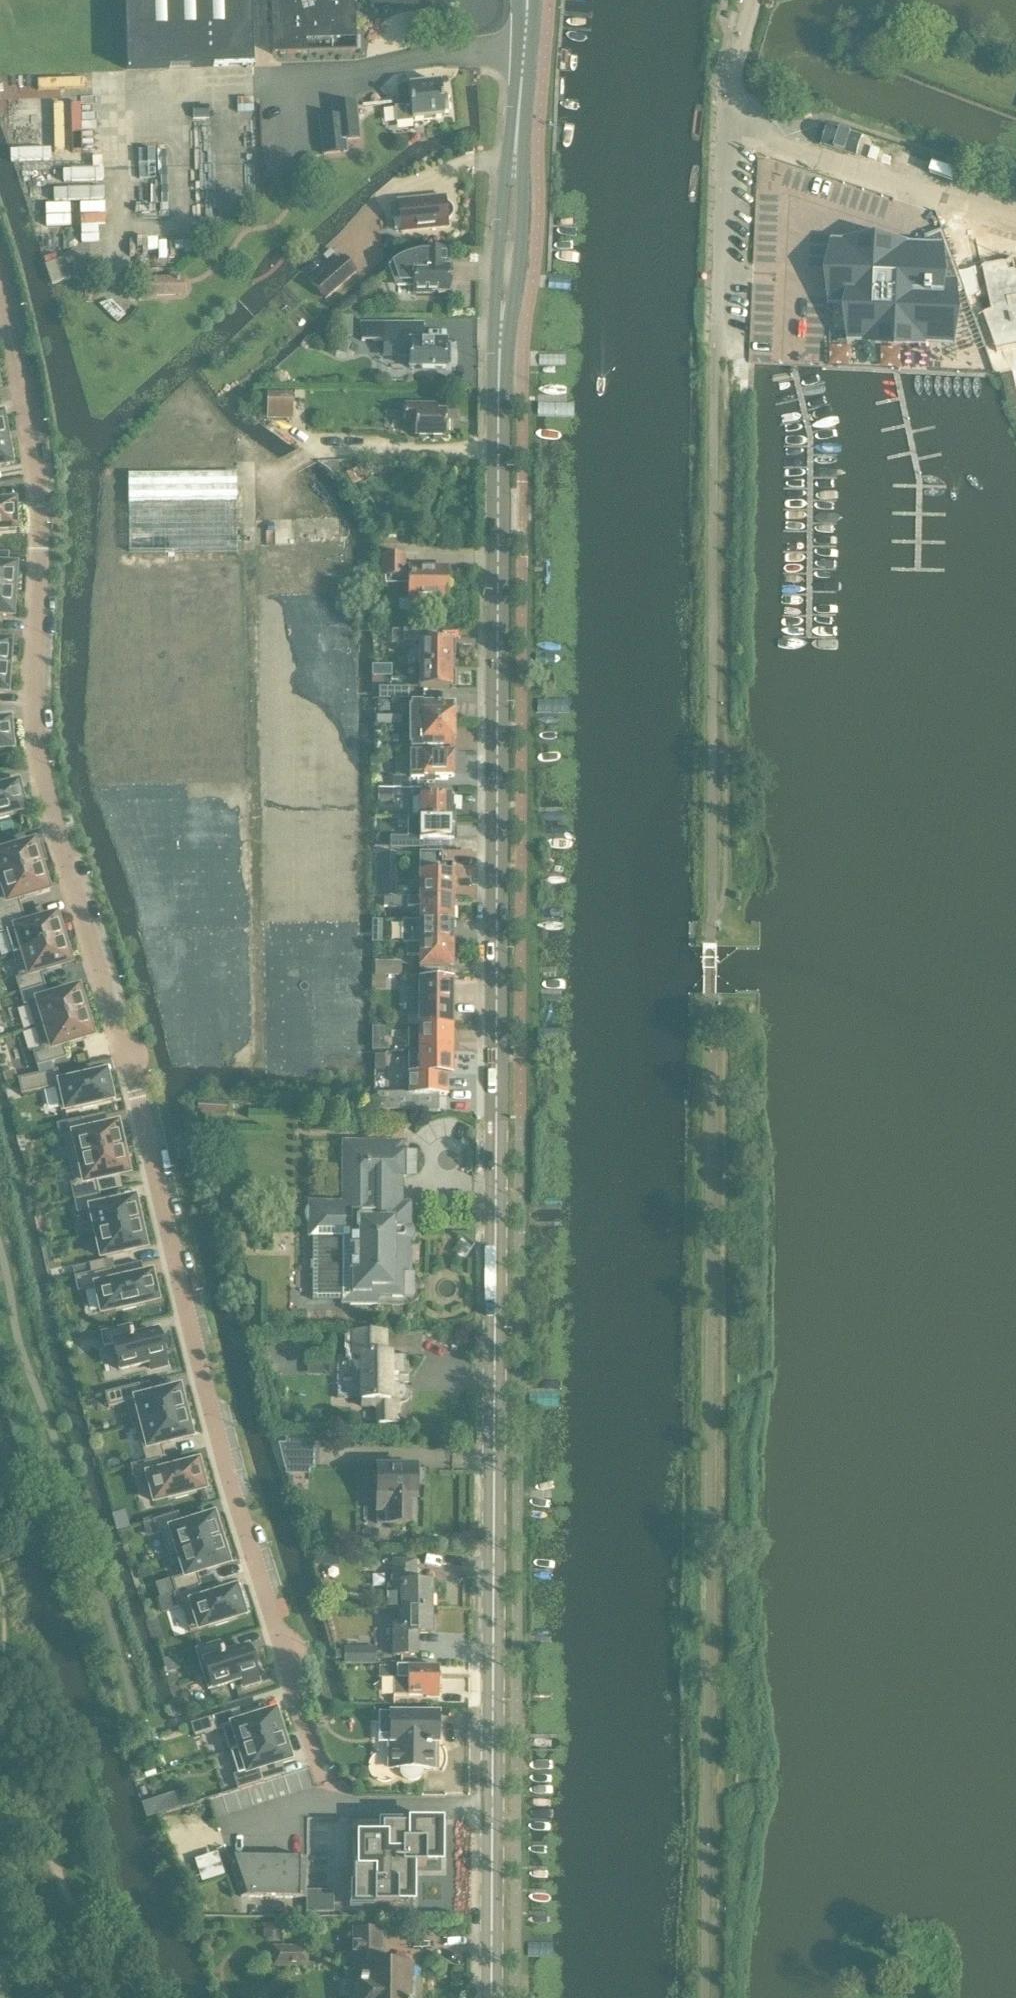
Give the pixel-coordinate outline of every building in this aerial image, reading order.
[(126,67),(252,64),(250,0),(124,0),(126,67)] [(266,7),(266,13),(271,13),(272,54),(355,52),(354,0),(270,0),(270,7),(266,7)] [(369,6),(449,14),(451,0),(370,0),(369,6)] [(441,97),(440,84),(407,87),(407,88),(397,89),(399,107),(393,108),(395,124),(411,122),(411,120),(443,117),(442,113),(447,112),(446,97),(441,97)] [(332,117),(318,118),(321,154),(345,152),(344,140),(358,139),(355,103),(331,105),(332,117)] [(831,129),(826,145),(856,155),(861,139),(831,129)] [(398,205),(391,209),(392,221),(400,221),(401,233),(447,229),(446,221),(451,220),(452,216),(451,209),(449,205),(444,204),(444,197),(398,202),(398,205)] [(832,282),(832,283),(833,285),(833,286),(834,287),(835,288),(836,289),(838,290),(839,290),(838,292),(838,299),(855,300),(859,336),(914,328),(916,338),(953,340),(948,299),(967,292),(943,231),(926,238),(925,245),(925,255),(889,253),(888,246),(867,248),(867,252),(840,251),(840,263),(844,276),(843,277),(842,276),(841,276),(839,276),(838,276),(836,276),(835,277),(834,278),(833,279),(833,281),(832,282)] [(448,292),(449,268),(449,252),(424,253),(401,260),(389,268),(396,288),(414,288),(414,294),(431,294),(431,292),(448,292)] [(325,300),(356,272),(342,256),(311,285),(325,300)] [(980,315),(994,354),(1015,351),(1015,262),(986,266),(992,311),(980,315)] [(976,268),(960,270),(970,298),(980,297),(976,268)] [(146,301),(157,301),(157,298),(185,297),(185,278),(145,279),(146,301)] [(353,317),(340,317),(340,337),(352,337),(353,317)] [(423,342),(423,324),(384,324),(384,339),(385,357),(410,358),(410,369),(446,369),(445,342),(423,342)] [(295,400),(304,401),(305,392),(295,392),(295,400)] [(267,422),(292,421),(292,393),(266,394),(267,422)] [(446,438),(446,413),(437,413),(437,406),(405,406),(405,424),(415,424),(415,437),(446,438)] [(4,467),(3,463),(10,462),(9,458),(11,458),(9,443),(6,444),(6,441),(0,442),(0,467),(4,467)] [(15,531),(15,528),(17,528),(16,510),(14,510),(14,507),(5,507),(5,504),(0,504),(0,532),(15,531)] [(403,557),(381,556),(381,578),(403,578),(403,584),(407,584),(408,600),(399,600),(399,610),(402,613),(420,613),(423,610),(423,600),(448,600),(448,598),(449,595),(449,588),(447,586),(447,567),(403,567),(403,557)] [(13,593),(13,590),(16,590),(16,575),(14,575),(15,571),(8,571),(8,567),(0,567),(0,592),(13,593)] [(274,588),(250,592),(254,615),(296,609),(292,585),(297,584),(296,573),(272,577),(274,588)] [(126,584),(104,584),(104,624),(125,624),(126,584)] [(147,584),(126,584),(125,624),(147,624),(147,584)] [(169,584),(147,584),(147,624),(169,625),(169,584)] [(190,584),(169,584),(169,625),(190,625),(190,584)] [(12,617),(13,593),(0,592),(0,617),(12,617)] [(296,609),(254,615),(258,639),(281,635),(283,647),(307,643),(305,632),(299,633),(296,609)] [(437,631),(403,631),(403,643),(420,643),(420,665),(451,665),(451,658),(453,658),(453,643),(437,643),(437,631)] [(8,668),(10,644),(0,643),(0,668),(8,668)] [(451,665),(420,665),(420,689),(453,689),(453,674),(451,674),(451,665)] [(0,668),(0,691),(0,689),(7,690),(8,668),(0,668)] [(379,688),(379,700),(409,700),(409,688),(379,688)] [(290,701),(266,701),(267,725),(309,724),(308,700),(314,700),(314,689),(290,690),(290,701)] [(162,702),(138,702),(138,713),(143,713),(144,737),(186,737),(186,713),(162,713),(162,702)] [(408,727),(453,727),(453,705),(421,705),(408,705),(408,727)] [(309,724),(267,725),(267,750),(291,749),(292,760),(315,760),(315,748),(309,749),(309,724)] [(11,749),(11,746),(13,746),(11,728),(9,729),(9,725),(0,726),(0,725),(0,750),(11,749)] [(453,727),(408,727),(408,749),(422,749),(453,749),(453,727)] [(144,761),(138,761),(138,773),(162,772),(162,761),(186,761),(186,737),(144,737),(144,761)] [(453,755),(410,754),(410,779),(394,779),(394,789),(422,789),(422,784),(435,784),(435,778),(453,778),(453,755)] [(161,780),(138,785),(140,796),(145,795),(150,818),(192,810),(187,786),(163,791),(161,780)] [(9,818),(9,815),(24,812),(23,809),(25,808),(21,791),(19,791),(18,788),(10,790),(9,787),(0,789),(0,820),(9,818)] [(378,789),(378,802),(393,802),(393,790),(378,789)] [(288,813),(265,818),(270,842),(312,832),(306,809),(312,808),(309,797),(286,802),(288,813)] [(449,820),(449,812),(454,812),(454,797),(420,797),(420,819),(449,820)] [(155,842),(150,843),(152,854),(175,849),(173,838),(196,833),(192,810),(150,818),(155,842)] [(420,819),(408,819),(408,839),(390,839),(390,849),(423,849),(423,841),(453,841),(453,825),(449,825),(449,820),(420,819)] [(43,867),(38,850),(36,851),(34,847),(28,849),(27,845),(0,854),(0,880),(43,867)] [(175,849),(152,854),(154,865),(160,864),(165,887),(206,879),(201,855),(178,860),(175,849)] [(441,855),(420,854),(419,898),(451,898),(451,865),(441,865),(441,855)] [(22,913),(18,900),(42,893),(40,890),(47,888),(46,884),(48,883),(43,867),(0,880),(0,919),(22,913)] [(170,911),(164,912),(166,923),(190,918),(187,907),(211,902),(206,879),(165,887),(170,911)] [(393,885),(380,885),(379,897),(393,897),(393,885)] [(419,898),(384,898),(384,908),(419,908),(419,922),(451,922),(451,898),(419,898)] [(65,940),(60,923),(58,924),(57,920),(50,922),(49,918),(26,926),(22,913),(0,919),(0,935),(6,933),(13,956),(65,940)] [(372,922),(372,931),(381,931),(381,922),(373,922),(372,922)] [(419,922),(404,922),(403,935),(403,946),(406,946),(451,946),(451,936),(453,933),(453,926),(451,924),(451,922),(419,922)] [(65,940),(13,956),(19,979),(15,980),(19,993),(44,986),(40,973),(64,966),(63,963),(69,961),(68,957),(70,956),(65,940)] [(451,946),(406,946),(406,957),(419,957),(419,968),(450,969),(450,966),(453,963),(453,957),(451,955),(451,946)] [(375,964),(375,977),(376,977),(389,977),(402,977),(402,965),(375,964)] [(376,977),(375,992),(389,992),(389,977),(376,977)] [(450,1005),(450,996),(453,993),(453,987),(450,984),(450,981),(419,981),(419,1004),(450,1005)] [(28,1005),(35,1030),(87,1014),(82,996),(80,997),(79,993),(72,995),(71,991),(48,998),(44,986),(19,993),(24,1007),(28,1005)] [(268,1014),(256,1014),(256,1037),(267,1038),(267,1032),(292,1032),(292,990),(268,990),(268,1014)] [(316,990),(292,990),(292,1032),(316,1033),(316,1038),(327,1038),(327,1014),(316,1014),(316,990)] [(234,992),(210,994),(214,1036),(238,1034),(238,1039),(249,1038),(247,1014),(236,1016),(234,992)] [(188,1020),(177,1021),(179,1045),(190,1044),(190,1038),(214,1036),(210,994),(186,996),(188,1020)] [(450,1029),(450,1025),(453,1023),(453,1017),(450,1015),(450,1005),(419,1004),(419,1028),(450,1029)] [(87,1014),(35,1030),(41,1051),(33,1054),(37,1068),(66,1059),(63,1046),(86,1039),(85,1036),(91,1034),(90,1030),(92,1029),(87,1014)] [(408,1028),(408,1051),(450,1051),(450,1029),(419,1028),(408,1028)] [(450,1075),(450,1051),(408,1051),(407,1094),(418,1094),(418,1095),(438,1095),(438,1085),(446,1085),(446,1075),(450,1075)] [(113,1097),(108,1076),(106,1077),(105,1074),(60,1084),(57,1071),(54,1072),(18,1080),(21,1095),(55,1088),(61,1112),(81,1107),(82,1110),(95,1106),(95,1104),(111,1101),(110,1097),(113,1097)] [(377,1110),(438,1113),(438,1102),(438,1095),(418,1095),(418,1094),(407,1094),(377,1094),(377,1097),(377,1110)] [(69,1162),(124,1149),(120,1129),(118,1130),(117,1125),(85,1133),(82,1120),(56,1126),(60,1140),(64,1139),(69,1162)] [(404,1151),(367,1150),(360,1143),(360,1142),(342,1142),(342,1202),(310,1202),(310,1208),(308,1208),(306,1210),(305,1214),(305,1217),(306,1221),(308,1223),(310,1223),(310,1227),(308,1227),(308,1237),(312,1237),(312,1262),(310,1262),(310,1270),(312,1270),(312,1300),(341,1300),(341,1305),(377,1305),(377,1297),(402,1297),(402,1246),(408,1246),(408,1241),(410,1241),(412,1238),(413,1235),(413,1231),(412,1228),(410,1225),(408,1225),(409,1220),(395,1220),(396,1177),(404,1177),(404,1151)] [(124,1149),(69,1162),(74,1185),(70,1186),(73,1200),(99,1194),(96,1181),(128,1174),(127,1170),(129,1169),(124,1149)] [(141,1224),(137,1204),(135,1204),(134,1200),(101,1207),(99,1194),(73,1200),(77,1214),(85,1212),(91,1236),(96,1235),(95,1234),(141,1224)] [(145,1248),(144,1244),(146,1243),(141,1224),(95,1234),(96,1235),(101,1258),(145,1248)] [(91,1274),(104,1271),(102,1262),(89,1265),(91,1274)] [(157,1301),(156,1298),(158,1297),(153,1277),(151,1277),(150,1274),(143,1276),(116,1282),(113,1270),(113,1269),(104,1271),(91,1274),(74,1278),(77,1292),(96,1288),(101,1314),(122,1309),(123,1311),(136,1308),(136,1306),(157,1301)] [(161,1336),(158,1337),(157,1332),(132,1338),(129,1326),(100,1333),(104,1347),(113,1345),(120,1371),(149,1364),(151,1370),(165,1367),(161,1351),(165,1350),(161,1336)] [(362,1400),(362,1408),(378,1407),(378,1424),(397,1424),(397,1402),(389,1402),(389,1384),(408,1384),(408,1355),(384,1355),(384,1334),(345,1334),(345,1355),(337,1355),(337,1399),(362,1400)] [(105,1394),(108,1409),(126,1404),(132,1428),(137,1426),(136,1426),(187,1413),(182,1393),(179,1393),(178,1389),(141,1399),(138,1386),(105,1394)] [(191,1437),(190,1433),(192,1433),(187,1413),(136,1426),(137,1426),(146,1463),(160,1459),(164,1458),(161,1445),(191,1437)] [(154,1503),(204,1490),(203,1487),(205,1486),(200,1466),(198,1466),(197,1463),(163,1472),(160,1459),(146,1463),(130,1467),(134,1481),(147,1477),(154,1503)] [(375,1470),(375,1526),(412,1526),(412,1504),(416,1504),(416,1470),(375,1470)] [(178,1555),(177,1554),(222,1540),(216,1520),(214,1521),(213,1516),(181,1526),(177,1514),(153,1522),(157,1536),(161,1534),(168,1558),(178,1555)] [(198,1587),(200,1586),(196,1574),(228,1564),(226,1560),(228,1559),(222,1540),(177,1554),(178,1555),(184,1576),(171,1580),(176,1594),(198,1587)] [(391,1609),(401,1609),(430,1609),(431,1584),(414,1584),(414,1562),(392,1562),(392,1593),(391,1593),(391,1609)] [(228,1621),(244,1616),(243,1612),(245,1612),(238,1592),(236,1592),(235,1589),(202,1600),(198,1587),(176,1594),(173,1595),(178,1609),(182,1608),(190,1633),(215,1625),(215,1627),(228,1623),(228,1621)] [(430,1609),(401,1609),(401,1625),(392,1625),(392,1658),(415,1658),(414,1635),(430,1635),(430,1609)] [(195,1650),(208,1691),(241,1680),(244,1687),(258,1683),(253,1667),(256,1666),(252,1652),(248,1653),(247,1649),(223,1656),(219,1642),(195,1650)] [(375,1650),(343,1650),(343,1666),(375,1665),(375,1650)] [(426,1696),(426,1698),(439,1698),(439,1668),(397,1668),(379,1667),(379,1679),(394,1679),(393,1696),(426,1696)] [(222,1729),(230,1753),(284,1736),(278,1716),(276,1717),(274,1712),(222,1729)] [(420,1777),(423,1774),(420,1773),(420,1769),(433,1769),(434,1744),(438,1744),(439,1713),(379,1713),(378,1736),(391,1737),(390,1769),(404,1769),(404,1773),(401,1774),(403,1777),(406,1779),(409,1781),(412,1781),(415,1781),(418,1779),(420,1777)] [(209,1733),(218,1731),(214,1718),(205,1720),(209,1733)] [(292,1761),(284,1736),(230,1753),(237,1775),(233,1776),(237,1790),(262,1783),(258,1770),(279,1763),(279,1765),(292,1761)] [(177,1793),(160,1798),(165,1813),(181,1807),(177,1793)] [(410,1901),(410,1867),(425,1867),(425,1866),(436,1866),(436,1862),(438,1862),(438,1827),(440,1827),(440,1825),(410,1825),(410,1826),(382,1826),(382,1840),(361,1840),(361,1864),(354,1864),(353,1905),(373,1905),(373,1907),(397,1907),(397,1905),(408,1905),(408,1901),(410,1901)] [(228,1857),(241,1898),(305,1899),(306,1859),(228,1857)] [(306,1891),(306,1913),(333,1913),(333,1891),(306,1891)] [(408,1980),(410,1980),(411,1966),(382,1966),(382,1930),(354,1930),(354,1970),(365,1970),(365,1982),(359,1982),(359,1997),(407,1997),(408,1980)] [(275,1949),(275,1965),(307,1965),(307,1949),(275,1949)]
